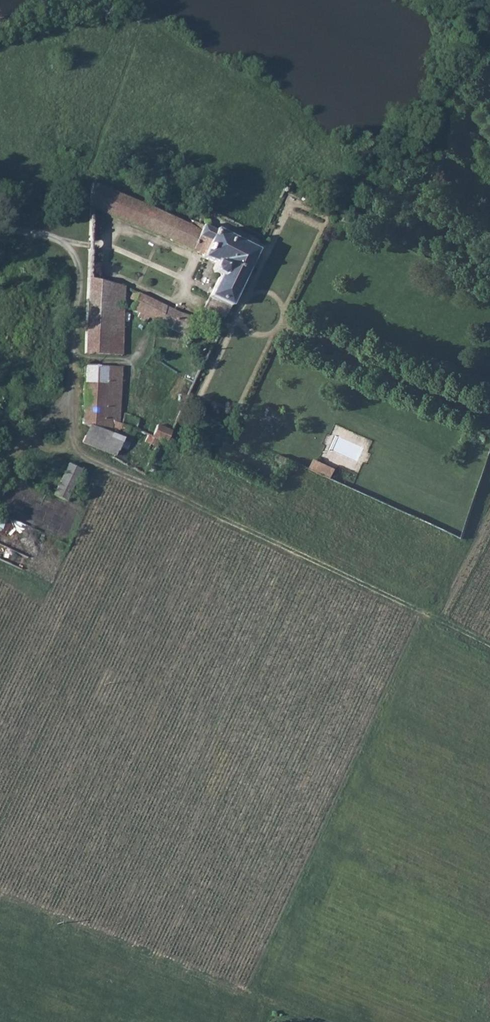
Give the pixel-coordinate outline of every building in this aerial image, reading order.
[(212,297),(232,306),(257,251),(215,229),(213,232),(199,226),(197,230),(138,204),(94,185),(93,205),(204,252),(202,256),(217,262),(212,274),(220,278),(212,297)] [(91,277),(89,317),(108,317),(108,303),(126,303),(126,287),(91,277)] [(151,318),(194,338),(202,322),(178,314),(136,292),(134,301),(137,302),(134,310),(144,315),(142,319),(149,322),(151,318)] [(126,310),(126,303),(108,303),(108,317),(89,317),(88,354),(124,355),(126,310)] [(85,422),(91,425),(116,435),(118,432),(125,436),(135,440),(139,430),(143,419),(128,413),(123,422),(120,420),(120,399),(122,399),(124,366),(88,364),(85,422)] [(116,435),(91,425),(84,441),(118,455),(124,439),(116,435)] [(154,439),(162,442),(168,444),(174,433),(160,427),(158,430),(154,439)] [(147,444),(159,450),(162,442),(154,439),(158,430),(153,428),(150,436),(147,444)] [(335,469),(316,460),(312,469),(332,478),(335,469)] [(80,470),(68,463),(53,494),(65,499),(80,470)]
